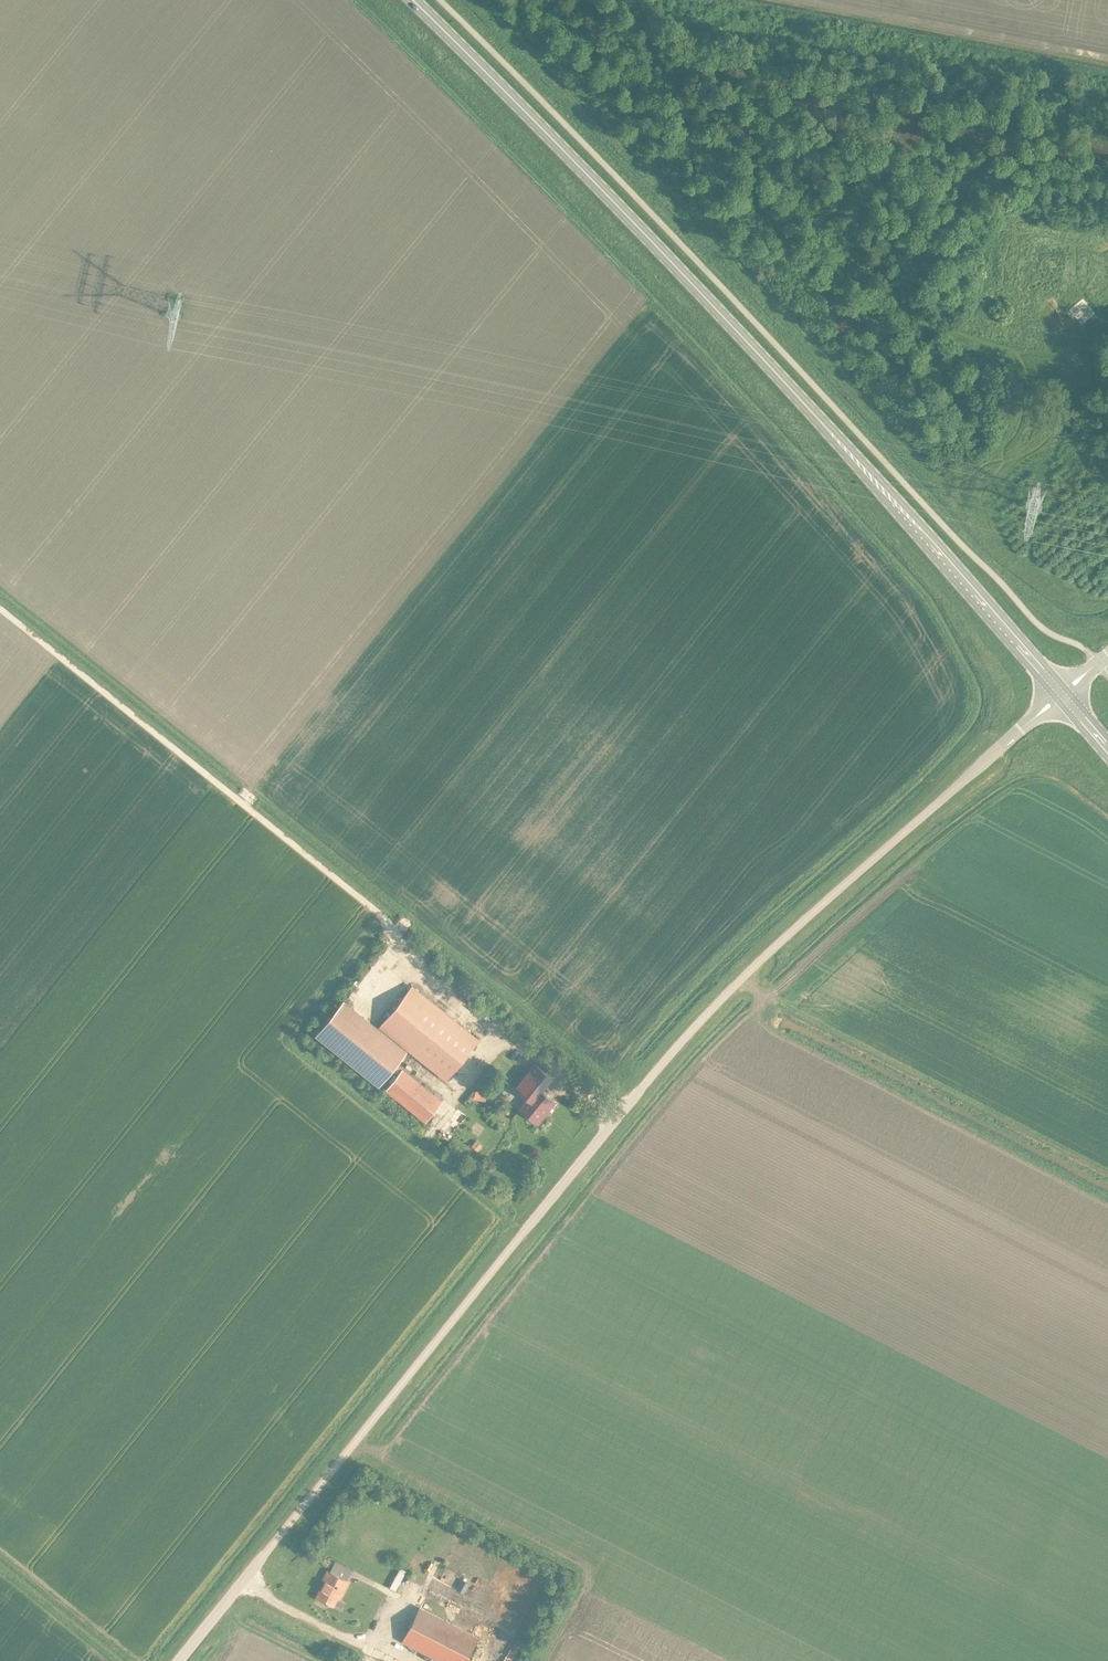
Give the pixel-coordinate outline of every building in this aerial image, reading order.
[(393,944),(387,949),(392,954),(388,958),(394,964),(403,955),(393,944)] [(446,1079),(478,1039),(411,986),(379,1026),(383,1029),(407,1049),(446,1079)] [(343,1002),(318,1033),(380,1083),(407,1049),(383,1029),(381,1032),(343,1002)] [(552,1076),(535,1062),(515,1088),(528,1099),(519,1109),(537,1123),(555,1101),(541,1090),(552,1076)] [(425,1121),(441,1100),(397,1065),(393,1070),(398,1074),(386,1090),(425,1121)] [(424,1549),(415,1566),(422,1570),(431,1553),(424,1549)] [(400,1585),(410,1565),(404,1562),(394,1582),(400,1585)] [(339,1599),(348,1581),(327,1570),(322,1579),(324,1580),(316,1596),(333,1605),(337,1597),(339,1599)] [(441,1660),(465,1660),(487,1618),(430,1588),(402,1641),(441,1660)]
